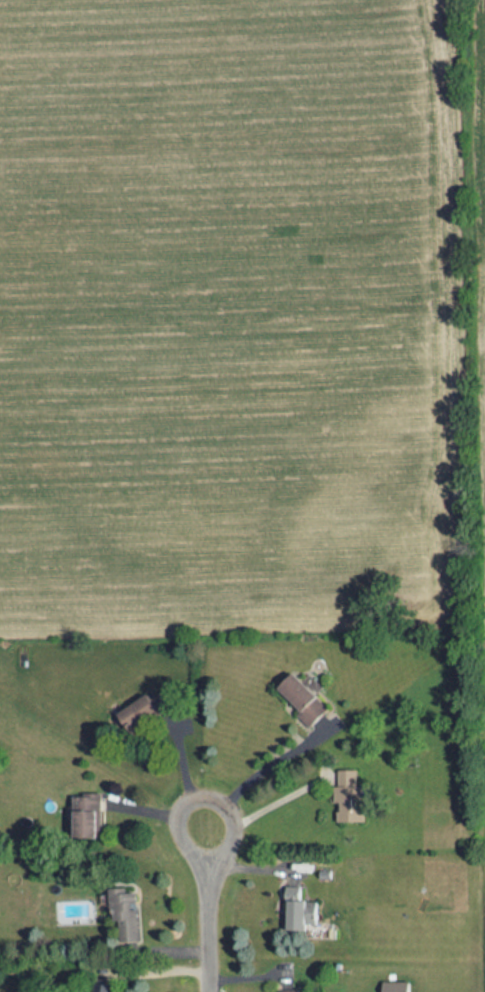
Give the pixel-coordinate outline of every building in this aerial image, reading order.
[(280,687),(302,711),(299,715),(310,727),(330,708),(305,681),(304,681),(296,672),(280,687)] [(161,714),(151,694),(119,709),(129,730),(161,714)] [(362,768),(339,768),(340,786),(335,786),(335,803),(339,803),(340,821),(363,821),(362,768)] [(102,792),(94,792),(94,795),(75,795),(75,837),(101,838),(102,792)] [(317,923),(316,900),(301,900),(301,885),(287,885),(288,930),(307,929),(307,924),(317,923)] [(138,892),(128,892),(128,887),(109,887),(109,895),(101,895),(102,909),(114,908),(114,920),(119,920),(119,942),(139,941),(138,892)] [(115,985),(91,981),(89,991),(114,991),(115,985)] [(410,981),(384,981),(383,991),(410,991),(410,981)]
